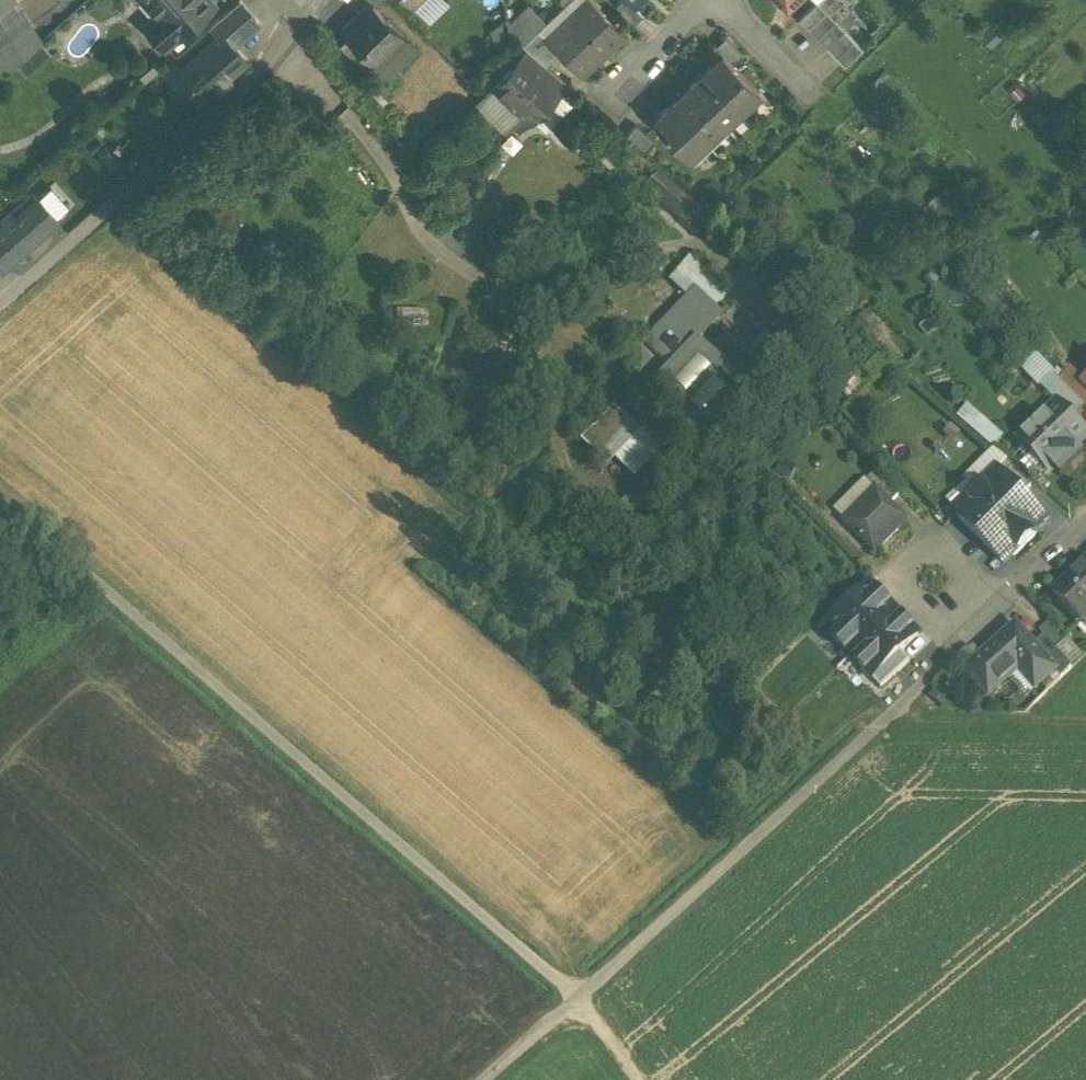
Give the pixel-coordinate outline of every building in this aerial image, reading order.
[(15,1),(14,0),(0,0),(0,12),(15,1)] [(161,22),(150,32),(165,48),(214,4),(211,0),(142,0),(161,22)] [(413,9),(423,0),(404,0),(413,9)] [(546,40),(560,55),(582,77),(597,63),(595,61),(622,34),(588,0),(586,0),(547,39),(546,40)] [(786,13),(800,0),(774,0),(786,13)] [(0,12),(0,46),(31,25),(15,1),(0,12)] [(258,23),(239,1),(211,26),(219,36),(222,34),(227,40),(233,35),(238,41),(258,23)] [(815,2),(797,20),(806,30),(825,12),(815,2)] [(403,38),(369,4),(342,31),(366,56),(375,65),(377,64),(403,38)] [(527,12),(509,30),(510,36),(523,46),(539,31),(540,32),(544,28),(527,12)] [(825,12),(806,30),(816,39),(834,21),(825,12)] [(834,21),(816,39),(825,48),(843,31),(834,21)] [(0,46),(0,58),(8,71),(42,41),(31,25),(0,46)] [(540,32),(539,31),(523,46),(528,51),(547,67),(560,55),(546,40),(547,39),(540,32)] [(843,31),(825,48),(834,58),(852,40),(843,31)] [(219,36),(179,71),(202,99),(217,86),(219,88),(233,76),(230,74),(245,61),(227,40),(222,34),(219,36)] [(742,56),(724,37),(713,48),(720,55),(731,66),(742,56)] [(852,40),(834,58),(844,67),(862,49),(852,40)] [(547,67),(528,51),(493,87),(521,113),(509,125),(520,135),(527,129),(525,127),(533,118),(558,92),(566,84),(547,67)] [(731,66),(720,55),(703,72),(739,109),(757,91),(731,66)] [(375,65),(366,56),(358,64),(379,85),(389,76),(377,64),(375,65)] [(739,109),(703,72),(687,88),(723,125),(739,109)] [(521,113),(493,87),(474,107),(502,133),(509,125),(521,113)] [(723,125),(687,88),(670,105),(705,142),(723,125)] [(558,92),(533,118),(545,130),(570,104),(558,92)] [(705,142),(670,105),(653,122),(689,159),(705,142)] [(655,142),(636,126),(627,136),(646,152),(655,142)] [(698,214),(655,177),(646,189),(697,233),(716,212),(707,204),(698,214)] [(16,216),(11,211),(0,221),(0,267),(2,269),(57,220),(37,198),(16,216)] [(670,282),(688,298),(694,292),(713,309),(730,291),(693,257),(670,282)] [(688,298),(671,316),(693,338),(694,337),(717,314),(713,309),(694,292),(688,298)] [(693,338),(671,316),(644,344),(666,366),(693,338)] [(666,366),(643,390),(670,415),(720,362),(694,337),(693,338),(666,366)] [(789,344),(746,387),(725,408),(738,421),(742,425),(806,361),(789,344)] [(720,362),(670,415),(695,439),(725,408),(746,387),(720,362)] [(1072,372),(1061,383),(1083,407),(1085,409),(1085,389),(1084,386),(1085,385),(1072,372)] [(1061,383),(1054,376),(1040,388),(1056,404),(1070,419),(1083,407),(1061,383)] [(1056,404),(1030,428),(1036,435),(1024,447),(1048,473),(1085,437),(1085,436),(1070,419),(1056,404)] [(618,405),(581,441),(609,470),(618,461),(637,480),(665,453),(618,405)] [(725,408),(695,439),(709,453),(726,435),(725,434),(738,421),(725,408)] [(992,444),(1002,433),(977,412),(968,424),(992,444)] [(1032,486),(1007,461),(998,471),(1023,496),(1032,486)] [(1023,496),(998,471),(976,492),(1025,542),(1047,520),(1023,496)] [(900,497),(876,473),(867,482),(875,491),(876,491),(891,506),(900,497)] [(865,481),(835,512),(844,522),(875,491),(867,482),(866,481),(865,481)] [(891,506),(876,491),(875,491),(844,522),(875,553),(907,522),(891,506)] [(1025,542),(976,492),(954,514),(1003,563),(1025,542)] [(1052,594),(1080,624),(1085,619),(1085,562),(1052,594)] [(824,630),(849,657),(896,613),(871,586),(824,630)] [(896,613),(849,657),(871,680),(873,678),(900,652),(918,636),(896,613)] [(1065,641),(1049,623),(1039,631),(1044,637),(1055,649),(1065,641)] [(1034,646),(1017,626),(995,645),(997,647),(983,659),(982,657),(966,671),(989,697),(1022,667),(1036,682),(1053,667),(1034,646)] [(1055,649),(1044,637),(1034,646),(1053,667),(1063,658),(1055,649)] [(900,652),(873,678),(882,687),(909,662),(900,652)] [(1071,668),(1063,658),(1053,667),(1062,677),(1071,668)]
